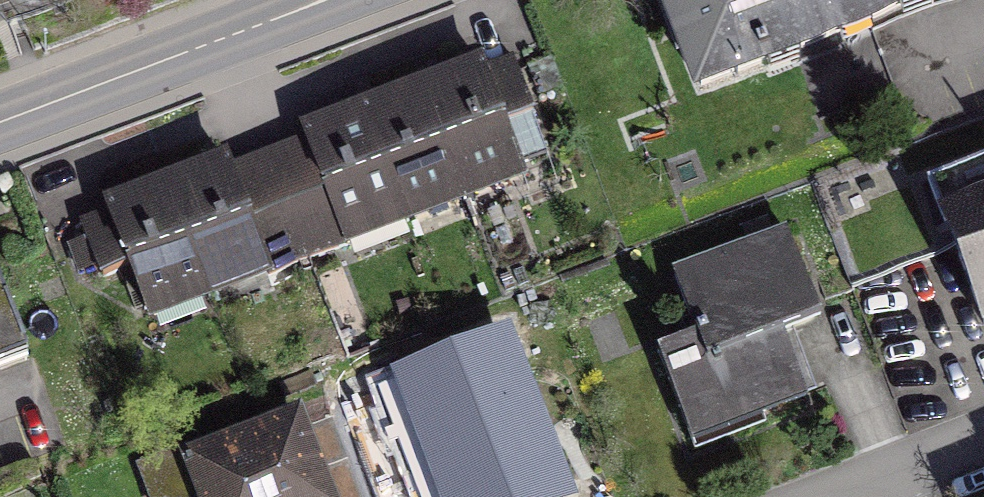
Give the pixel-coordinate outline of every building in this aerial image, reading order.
[(655,5),(698,116),(983,5),(983,0),(668,0),(655,5)] [(510,58),(290,137),(334,259),(523,191),(503,135),(533,124),(510,58)] [(512,139),(532,193),(558,184),(538,130),(512,139)] [(334,259),(290,137),(78,214),(104,286),(129,277),(146,327),(334,259)] [(922,187),(980,348),(983,346),(983,164),(922,187)] [(700,350),(659,364),(690,455),(811,414),(788,346),(825,333),(791,234),(674,274),(700,350)] [(29,371),(0,289),(0,382),(29,371)] [(397,409),(421,481),(457,469),(466,496),(576,496),(534,374),(518,379),(510,357),(433,383),(437,395),(397,409)] [(180,463),(191,496),(329,496),(304,422),(180,463)]
